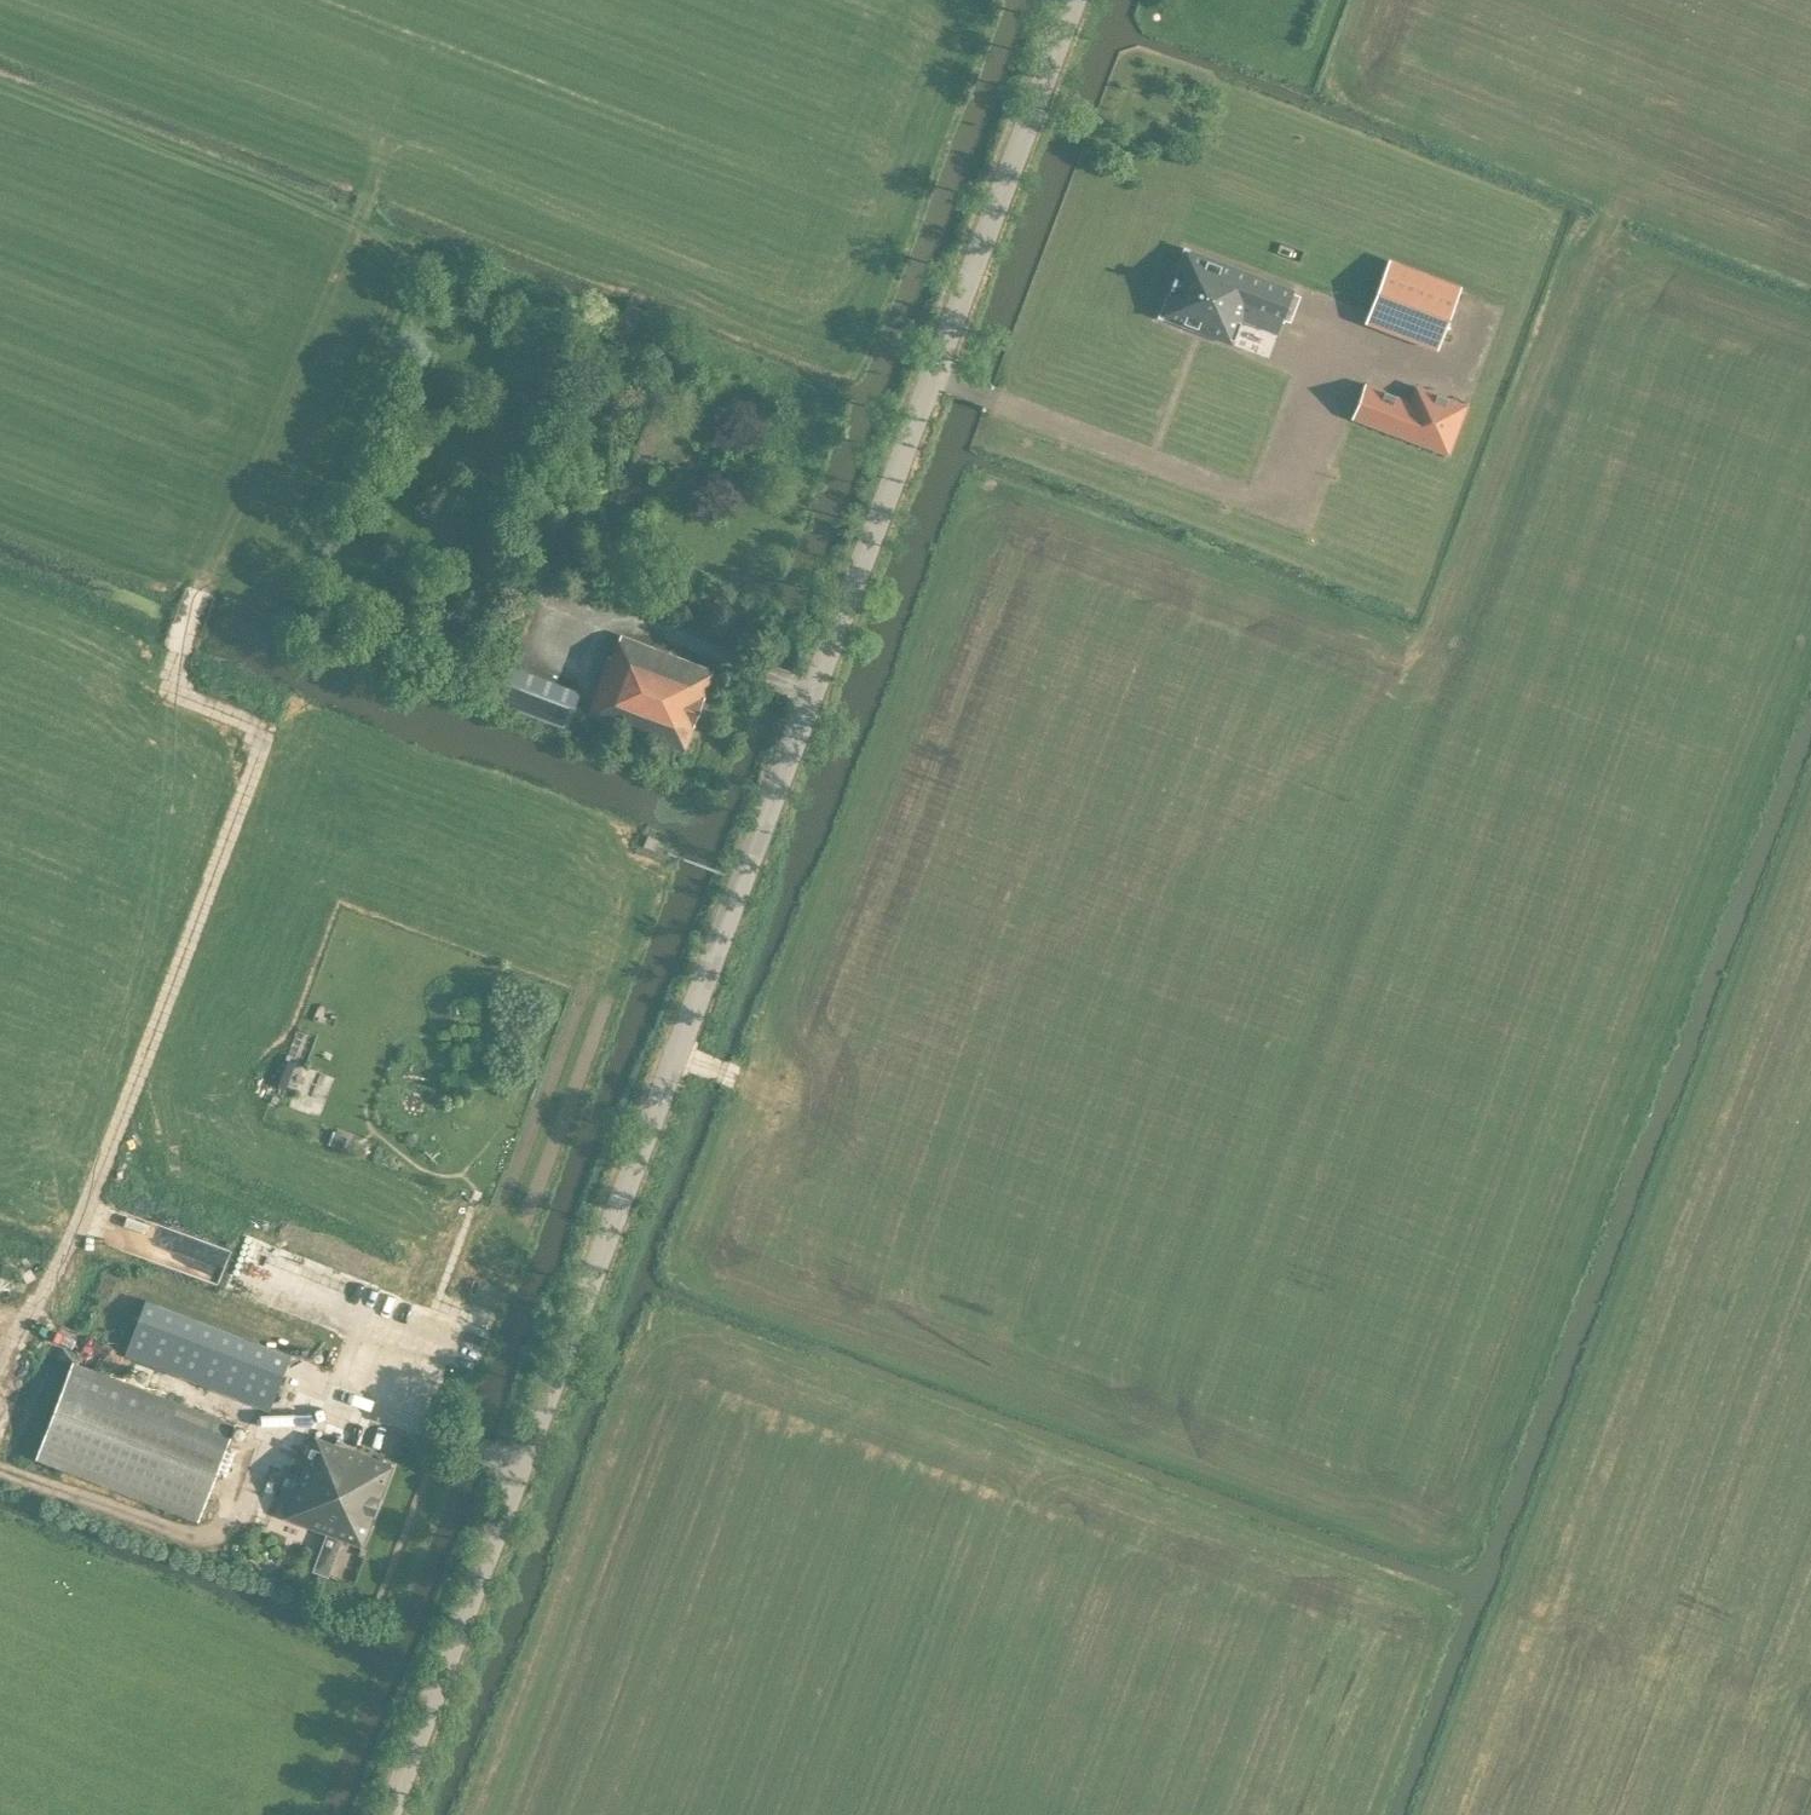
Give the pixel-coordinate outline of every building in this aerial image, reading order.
[(1232,344),(1269,357),(1278,333),(1294,289),(1187,249),(1188,249),(1185,248),(1184,250),(1185,250),(1161,314),(1160,314),(1159,316),(1162,317),(1232,344)] [(1367,311),(1437,337),(1460,275),(1391,249),(1367,311)] [(1352,417),(1448,454),(1467,405),(1416,386),(1410,401),(1365,384),(1352,417)] [(684,751),(714,671),(622,636),(614,657),(609,656),(587,715),(684,751)] [(567,728),(580,692),(512,666),(499,703),(567,728)] [(268,1411),(290,1354),(146,1299),(125,1355),(268,1411)] [(198,1521),(235,1423),(73,1361),(36,1459),(198,1521)] [(394,1465),(316,1436),(286,1517),(363,1546),(394,1465)]
